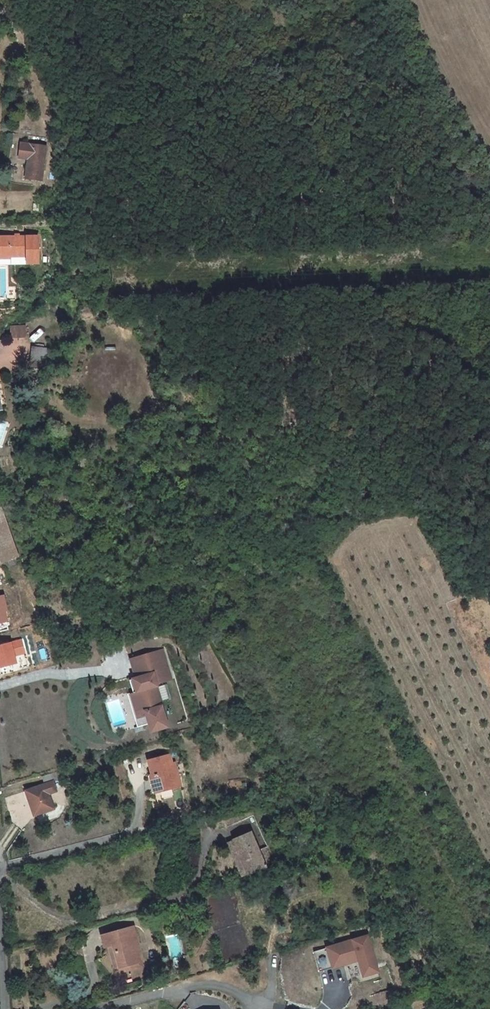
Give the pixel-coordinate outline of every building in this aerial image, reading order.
[(26,163),(23,176),(41,175),(46,150),(20,144),(16,161),(26,163)] [(39,186),(41,175),(23,176),(22,182),(39,186)] [(26,241),(0,242),(0,270),(15,269),(27,269),(26,241)] [(26,337),(25,325),(9,326),(10,338),(26,337)] [(42,371),(49,350),(34,345),(27,366),(42,371)] [(14,641),(15,655),(24,654),(22,640),(14,641)] [(0,645),(0,667),(16,665),(14,643),(0,645)] [(127,694),(137,727),(148,724),(151,731),(167,727),(161,706),(158,707),(157,702),(160,701),(156,686),(157,686),(156,683),(174,678),(166,649),(142,656),(147,675),(136,678),(129,680),(133,692),(127,694)] [(131,659),(136,678),(147,675),(142,656),(131,659)] [(157,773),(161,790),(182,785),(176,762),(173,763),(170,754),(149,760),(153,774),(157,773)] [(44,777),(46,784),(46,785),(57,782),(63,780),(60,772),(44,777)] [(157,773),(153,774),(149,775),(153,793),(161,790),(157,773)] [(57,782),(46,785),(50,795),(60,792),(57,782)] [(50,795),(46,785),(46,784),(27,790),(35,815),(54,810),(50,795)] [(226,849),(241,883),(270,871),(263,854),(252,859),(244,842),(226,849)] [(235,885),(241,883),(226,849),(220,852),(235,885)] [(93,954),(97,953),(101,951),(108,974),(130,968),(133,967),(123,933),(90,942),(93,954)] [(325,945),(332,969),(359,962),(362,977),(380,973),(370,934),(325,945)] [(132,973),(130,968),(108,974),(101,951),(97,953),(104,981),(132,973)]
